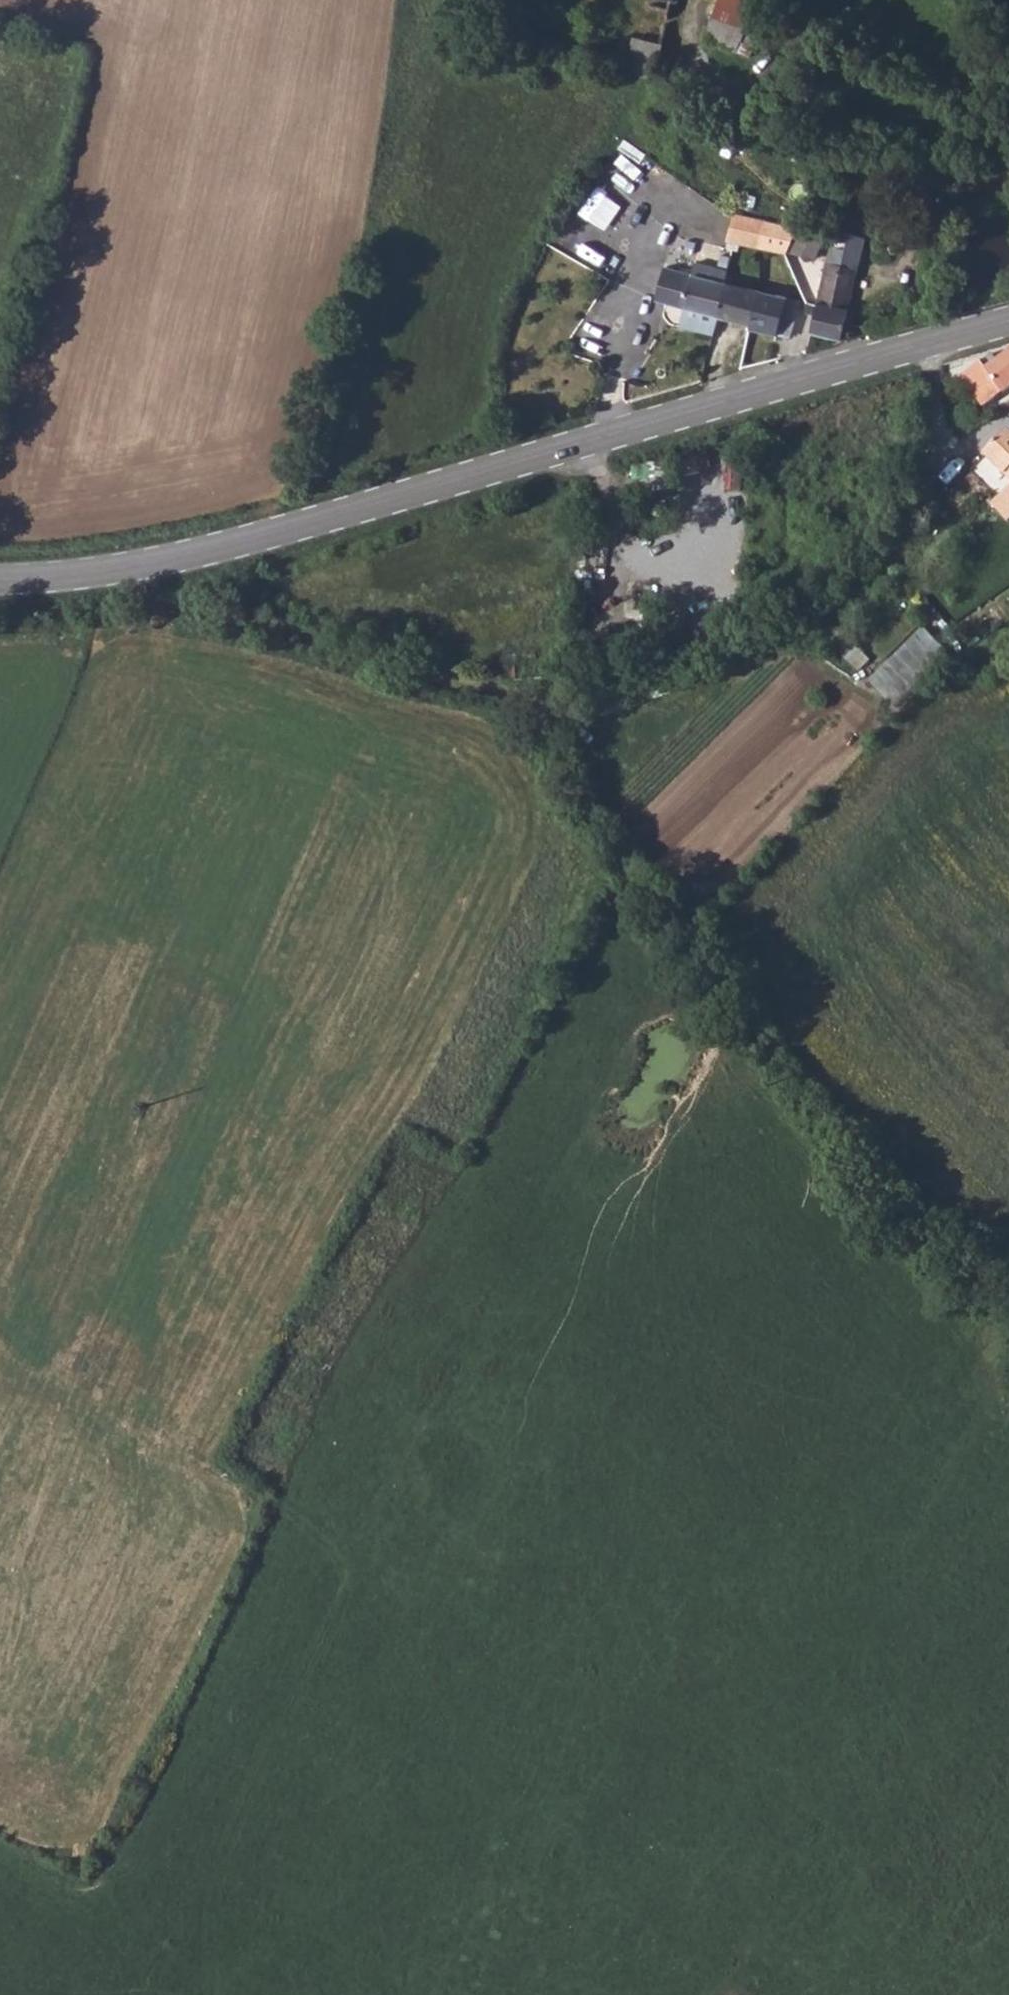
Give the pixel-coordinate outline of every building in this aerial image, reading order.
[(627,73),(656,79),(675,0),(644,0),(627,73)] [(713,17),(705,39),(742,51),(749,30),(713,17)] [(702,191),(687,181),(668,207),(683,217),(702,191)] [(598,255),(610,227),(580,215),(568,243),(598,255)] [(737,224),(734,245),(771,250),(774,224),(756,220),(753,217),(746,216),(743,219),(740,224),(737,224)] [(801,239),(798,253),(821,257),(831,229),(812,222),(808,239),(801,239)] [(774,224),(771,250),(798,253),(801,239),(801,229),(774,224)] [(831,259),(815,335),(840,340),(861,246),(849,242),(846,254),(832,251),(831,259)] [(657,301),(685,309),(719,318),(727,286),(730,273),(698,266),(694,278),(665,270),(657,301)] [(727,286),(719,318),(754,327),(761,294),(727,286)] [(754,327),(753,332),(777,336),(779,332),(793,335),(799,303),(761,294),(754,327)] [(994,362),(989,356),(961,378),(983,409),(1008,389),(1008,349),(994,362)] [(983,454),(1008,479),(1008,435),(1005,431),(983,454)] [(719,467),(717,497),(734,498),(736,468),(719,467)] [(925,624),(869,676),(896,705),(952,652),(925,624)]
